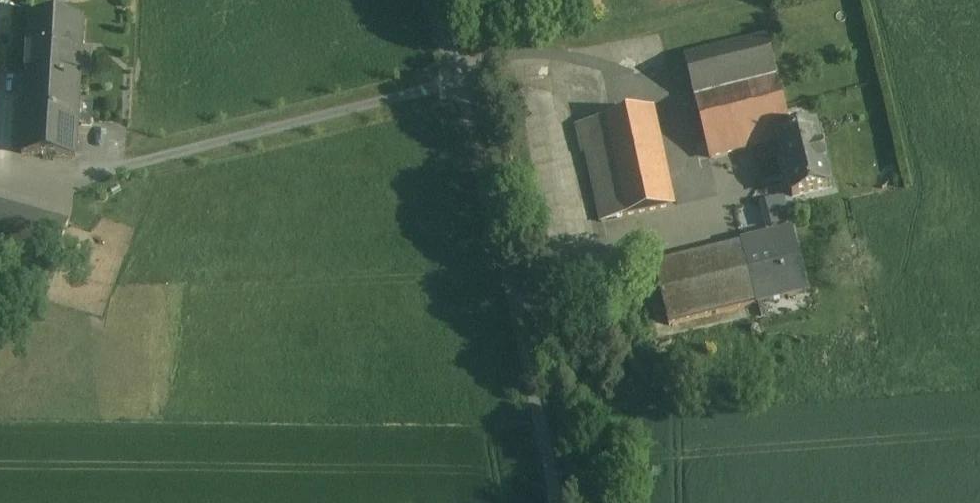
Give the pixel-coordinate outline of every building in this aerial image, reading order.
[(30,16),(27,74),(80,77),(80,72),(88,72),(89,54),(81,53),(83,19),(30,16)] [(767,35),(684,56),(710,155),(778,138),(777,136),(792,132),(767,35)] [(27,74),(22,153),(76,156),(80,77),(27,74)] [(652,108),(576,124),(582,152),(587,151),(602,220),(673,205),(652,108)] [(777,136),(778,138),(793,194),(831,184),(816,126),(792,132),(777,136)] [(763,198),(766,220),(793,216),(789,193),(763,198)] [(0,204),(0,248),(58,263),(69,222),(0,204)] [(790,230),(654,263),(668,321),(804,288),(790,230)]
